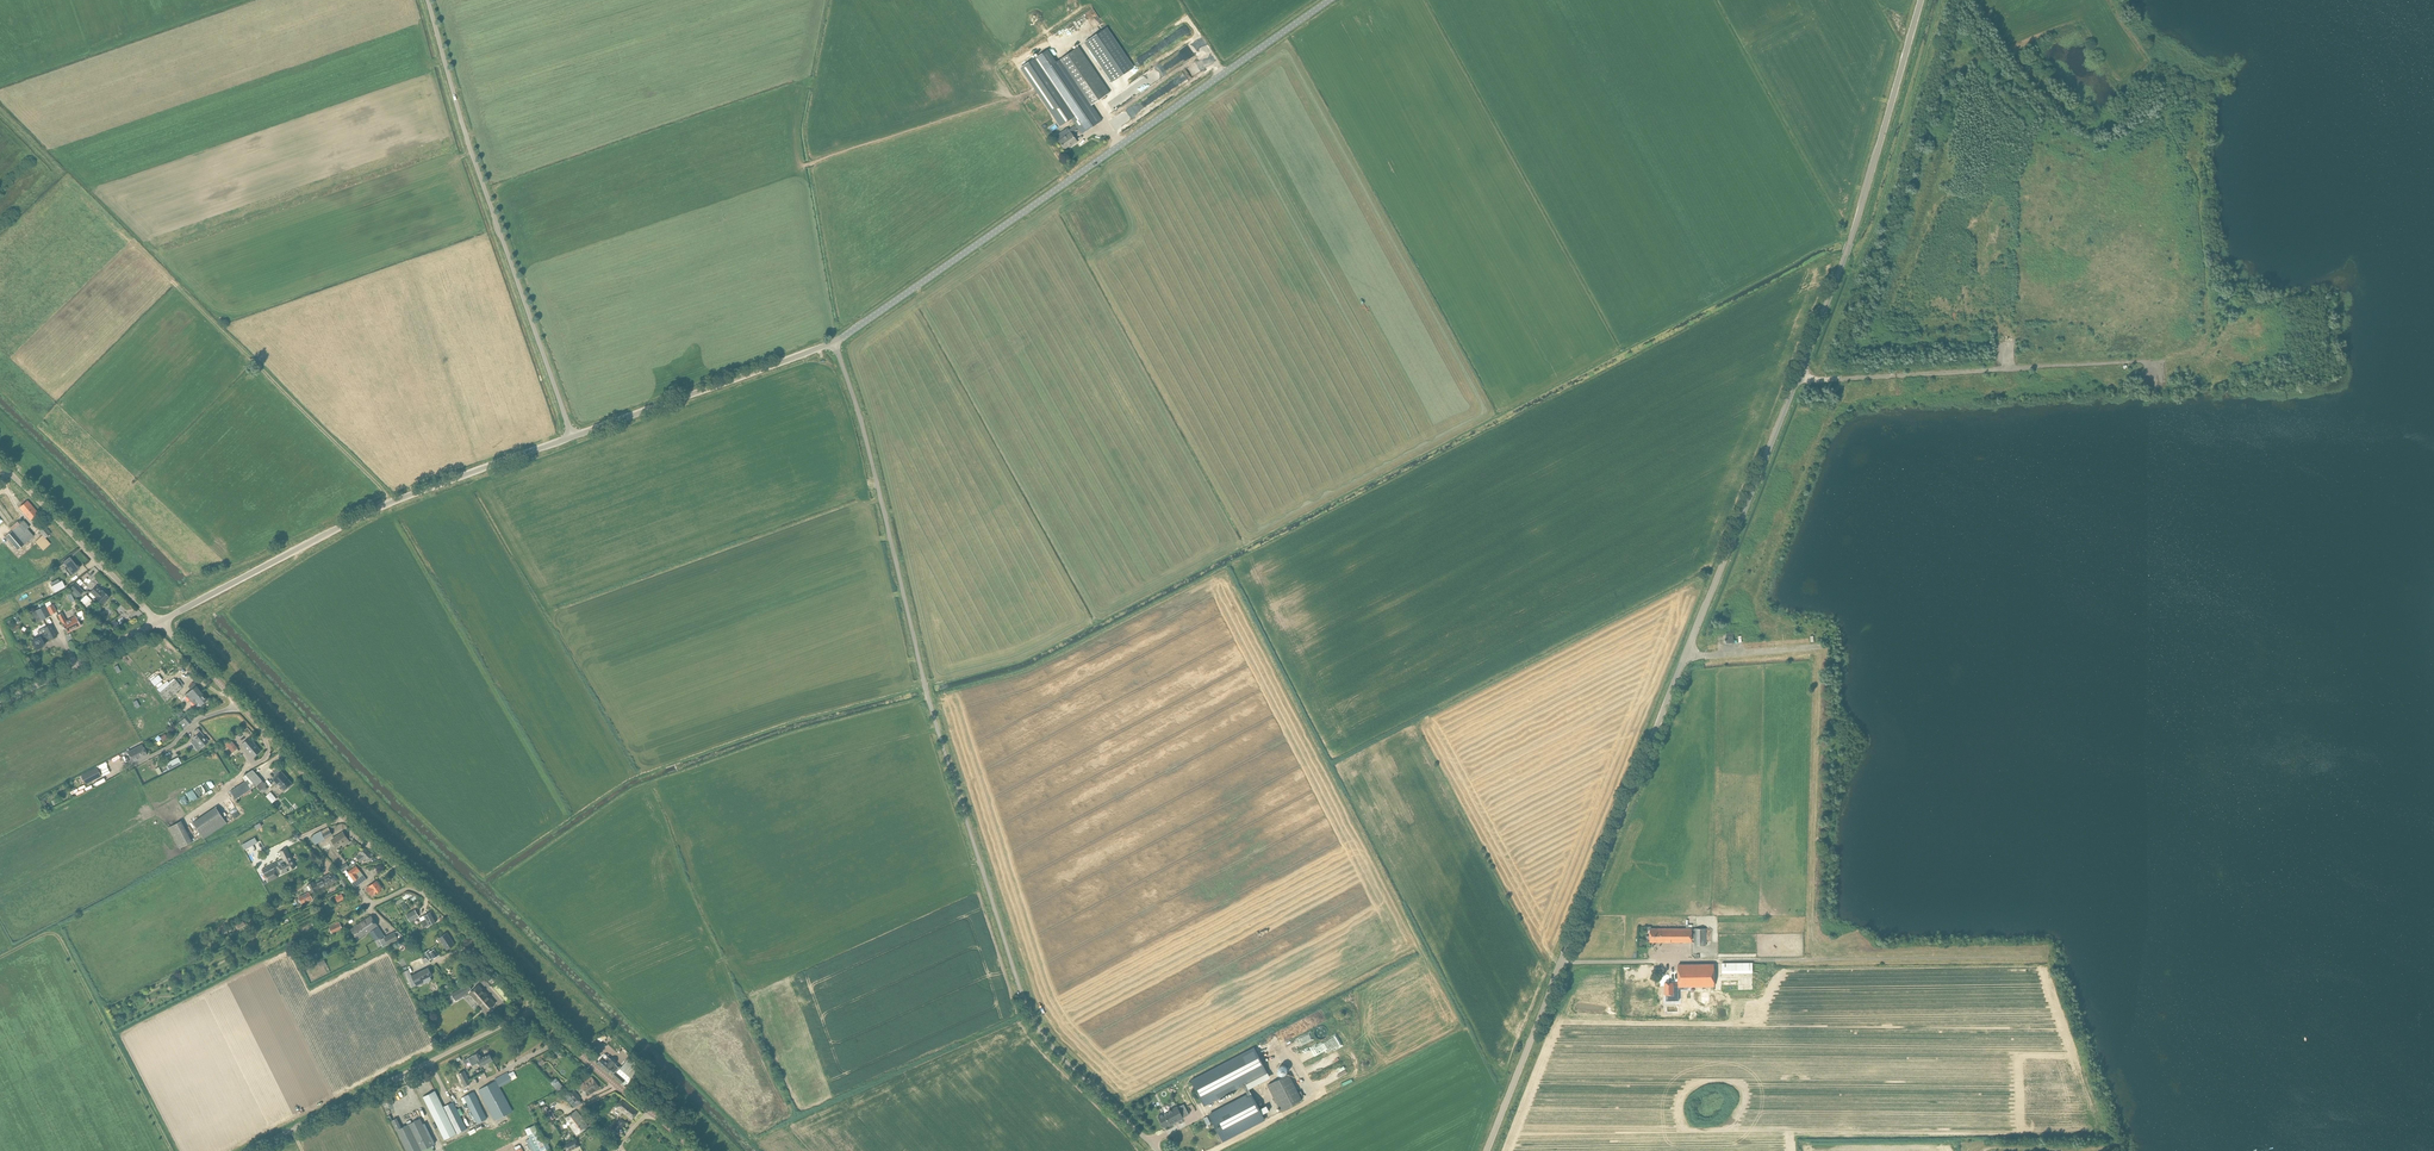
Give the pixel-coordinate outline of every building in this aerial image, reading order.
[(1133,67),(1106,28),(1085,42),(1112,81),(1133,67)] [(1060,59),(1091,105),(1110,92),(1078,46),(1060,59)] [(1022,67),(1062,125),(1072,119),(1077,126),(1081,133),(1082,134),(1102,120),(1091,105),(1060,59),(1056,62),(1047,49),(1022,67)] [(1077,126),(1070,131),(1066,125),(1054,134),(1064,149),(1072,143),(1073,145),(1077,142),(1074,138),(1081,133),(1077,126)] [(30,520),(34,516),(38,513),(28,500),(19,508),(30,520)] [(29,526),(23,519),(19,523),(18,521),(11,527),(13,530),(6,536),(18,550),(34,536),(28,528),(29,526)] [(43,524),(39,528),(38,529),(43,535),(35,542),(43,550),(46,547),(50,543),(45,538),(51,533),(43,524)] [(76,565),(70,556),(63,561),(67,567),(65,569),(70,576),(78,570),(78,569),(75,566),(76,565)] [(65,586),(62,580),(59,581),(51,586),(55,592),(65,586)] [(70,588),(78,596),(83,591),(75,583),(70,588)] [(96,585),(90,592),(96,597),(95,597),(102,604),(103,604),(104,604),(105,603),(106,602),(106,600),(110,597),(103,590),(102,591),(96,585)] [(94,605),(90,602),(92,600),(86,594),(80,600),(86,606),(89,610),(94,605)] [(57,611),(53,604),(52,605),(50,601),(45,603),(50,614),(57,611)] [(40,608),(36,610),(41,620),(51,615),(45,605),(40,608)] [(67,632),(81,625),(78,618),(79,618),(80,619),(81,619),(84,618),(85,616),(82,611),(81,611),(77,613),(78,616),(77,617),(76,616),(66,621),(62,613),(58,614),(63,623),(62,623),(67,632)] [(37,638),(32,641),(34,644),(36,649),(45,645),(42,640),(49,637),(50,639),(57,636),(54,631),(51,625),(44,628),(42,630),(41,628),(37,630),(39,634),(36,636),(37,638)] [(1733,632),(1725,632),(1725,643),(1733,643),(1733,632)] [(158,674),(151,680),(150,680),(155,686),(162,680),(158,674)] [(159,694),(165,701),(182,687),(176,680),(159,694)] [(191,689),(185,694),(191,701),(191,700),(195,704),(198,702),(200,705),(208,699),(196,685),(194,682),(188,686),(191,689)] [(188,716),(187,715),(178,723),(183,729),(192,721),(188,716)] [(253,758),(257,755),(261,751),(250,737),(253,734),(248,727),(242,731),(248,738),(242,744),(253,758)] [(196,735),(194,737),(195,738),(194,739),(195,740),(194,741),(196,743),(197,743),(198,744),(195,746),(198,750),(209,741),(198,728),(194,732),(196,735)] [(165,733),(160,737),(164,741),(168,738),(165,733)] [(239,751),(234,745),(230,740),(227,744),(226,743),(221,747),(225,752),(229,748),(232,752),(233,752),(235,754),(239,751)] [(132,762),(147,754),(142,744),(127,752),(132,762)] [(178,757),(165,764),(168,770),(181,763),(178,757)] [(85,784),(102,776),(97,767),(81,775),(85,784)] [(282,771),(281,771),(279,768),(274,773),(276,776),(273,779),(277,784),(278,783),(283,790),(288,786),(289,787),(292,785),(291,783),(292,783),(282,771)] [(256,785),(262,780),(253,770),(246,774),(256,785)] [(246,781),(231,791),(236,799),(251,789),(246,781)] [(270,792),(266,795),(272,802),(276,799),(270,792)] [(216,807),(193,822),(204,838),(227,823),(216,807)] [(182,820),(169,828),(179,848),(193,841),(182,820)] [(312,837),(311,839),(316,844),(332,835),(328,827),(321,831),(314,835),(314,836),(312,837)] [(343,832),(332,840),(333,842),(332,843),(334,847),(336,846),(336,847),(342,843),(344,846),(350,842),(343,832)] [(293,869),(294,870),(296,869),(286,848),(279,851),(285,862),(277,866),(281,875),(293,869)] [(370,853),(368,851),(364,848),(360,852),(361,854),(357,857),(360,862),(364,858),(367,861),(369,860),(374,855),(371,852),(370,853)] [(343,872),(348,868),(349,867),(347,863),(340,868),(343,872)] [(351,882),(354,880),(354,881),(359,877),(356,873),(360,870),(356,866),(348,872),(346,870),(344,872),(351,882)] [(278,876),(275,869),(269,872),(266,867),(261,869),(267,881),(278,876)] [(336,879),(335,879),(337,878),(335,874),(334,875),(333,874),(331,875),(330,873),(323,877),(324,878),(319,881),(314,883),(314,881),(307,885),(308,886),(307,886),(309,891),(310,890),(311,892),(318,889),(317,889),(319,888),(319,889),(323,887),(323,886),(336,879)] [(376,881),(368,887),(366,888),(372,896),(375,894),(376,893),(382,889),(376,881)] [(310,891),(299,897),(299,898),(302,904),(313,899),(310,891)] [(342,893),(335,897),(338,902),(345,899),(342,893)] [(419,916),(418,913),(416,910),(406,915),(410,921),(414,919),(419,916)] [(424,915),(419,918),(421,921),(424,928),(436,921),(431,912),(424,915)] [(371,916),(358,925),(364,934),(377,925),(371,916)] [(243,919),(235,923),(238,928),(246,925),(243,919)] [(329,925),(330,928),(332,932),(342,928),(339,921),(329,925)] [(364,934),(358,925),(351,930),(357,939),(364,934)] [(373,930),(379,939),(385,936),(378,926),(373,930)] [(1650,942),(1691,942),(1691,940),(1695,940),(1695,945),(1705,945),(1705,929),(1695,929),(1691,929),(1650,929),(1650,942)] [(388,944),(398,939),(402,937),(398,930),(384,937),(388,944)] [(447,933),(439,938),(447,950),(455,945),(447,933)] [(430,952),(433,957),(434,959),(439,955),(434,949),(430,952)] [(1673,982),(1665,982),(1665,994),(1666,994),(1666,1001),(1679,1001),(1679,989),(1683,989),(1683,986),(1714,986),(1714,964),(1678,965),(1678,972),(1678,983),(1673,983),(1673,982)] [(409,969),(403,972),(411,988),(412,987),(414,990),(418,988),(416,985),(423,982),(424,984),(429,981),(427,977),(432,975),(428,968),(418,973),(412,976),(409,969)] [(489,972),(484,977),(491,985),(496,981),(489,972)] [(495,1003),(479,985),(471,991),(470,990),(472,989),(469,983),(452,992),(455,999),(469,992),(469,991),(470,992),(469,993),(470,994),(486,1012),(495,1003)] [(599,1038),(602,1042),(609,1037),(607,1033),(599,1038)] [(1255,1047),(1191,1080),(1204,1106),(1268,1073),(1255,1047)] [(478,1062),(481,1066),(493,1060),(489,1053),(482,1058),(478,1052),(469,1058),(473,1065),(478,1062)] [(1331,1052),(1323,1057),(1329,1066),(1336,1061),(1331,1052)] [(616,1072),(625,1080),(629,1083),(643,1067),(631,1055),(616,1072)] [(605,1060),(602,1057),(598,1062),(609,1073),(611,1071),(614,1073),(619,1067),(615,1064),(616,1063),(611,1059),(608,1056),(605,1060)] [(459,1073),(462,1080),(456,1083),(459,1089),(465,1086),(471,1083),(464,1070),(459,1073)] [(495,1081),(500,1087),(512,1081),(507,1072),(495,1079),(495,1081)] [(625,1080),(616,1072),(613,1076),(621,1083),(625,1080)] [(1289,1073),(1267,1085),(1281,1111),(1303,1099),(1289,1073)] [(592,1077),(576,1087),(578,1091),(581,1088),(587,1096),(590,1094),(590,1092),(594,1090),(594,1091),(599,1087),(592,1077)] [(513,1111),(500,1087),(495,1081),(479,1090),(481,1095),(495,1121),(513,1111)] [(568,1101),(571,1105),(577,1100),(575,1096),(577,1094),(574,1089),(568,1093),(564,1088),(559,1081),(553,1085),(568,1101)] [(456,1133),(443,1107),(435,1090),(423,1096),(444,1139),(456,1133)] [(473,1092),(464,1096),(477,1123),(487,1118),(473,1092)] [(1251,1092),(1209,1114),(1223,1142),(1265,1120),(1251,1092)] [(383,1099),(383,1103),(385,1107),(389,1107),(392,1105),(393,1101),(391,1097),(387,1097),(383,1099)] [(625,1113),(619,1119),(618,1118),(611,1126),(618,1132),(626,1122),(624,1120),(628,1115),(632,1119),(638,1112),(627,1103),(623,1100),(617,1107),(625,1113)] [(443,1107),(456,1133),(466,1128),(453,1102),(443,1107)] [(550,1110),(549,1110),(547,1106),(542,1109),(549,1122),(555,1118),(550,1110)] [(1177,1106),(1158,1116),(1161,1124),(1167,1121),(1169,1125),(1174,1123),(1173,1122),(1182,1117),(1177,1106)] [(576,1111),(566,1118),(577,1134),(588,1126),(581,1116),(576,1111)] [(423,1124),(420,1118),(401,1127),(397,1118),(392,1120),(407,1150),(421,1150),(433,1145),(423,1124)] [(535,1150),(546,1150),(548,1150),(536,1124),(525,1129),(535,1150)] [(613,1134),(610,1137),(617,1142),(619,1139),(613,1134)] [(567,1150),(571,1150),(580,1147),(576,1140),(564,1146),(567,1150)]
